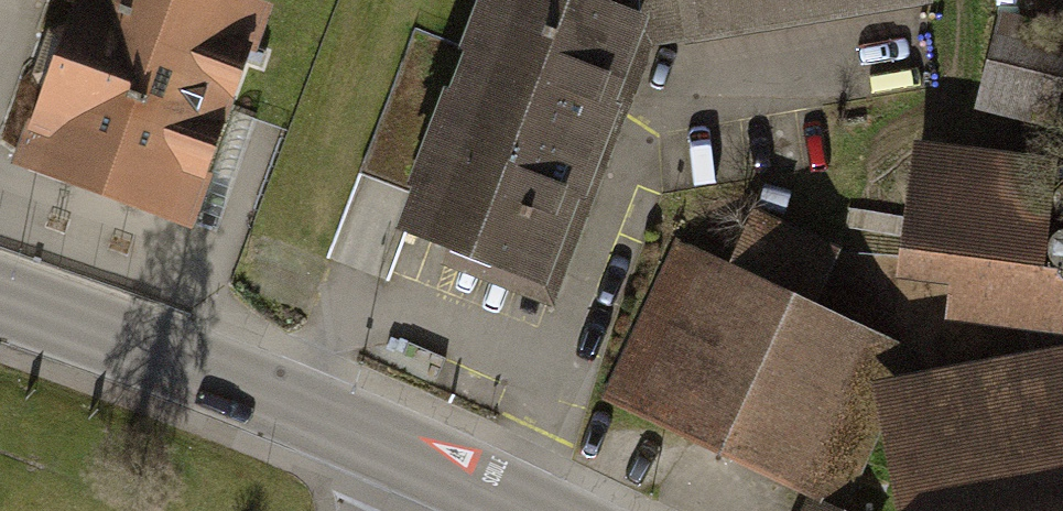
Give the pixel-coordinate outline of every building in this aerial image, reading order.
[(189,230),(264,2),(259,0),(63,0),(62,1),(1,167),(189,230)] [(550,300),(621,106),(612,102),(631,45),(643,18),(616,6),(602,0),(470,0),(452,47),(415,29),(363,176),(402,191),(390,226),(450,249),(442,265),(550,300)] [(616,6),(643,18),(631,45),(924,3),(923,0),(616,0),(616,6)] [(1003,15),(1062,11),(1062,0),(1002,0),(1003,15)] [(969,121),(1042,135),(1055,65),(982,51),(969,121)] [(888,281),(942,287),(937,322),(1060,337),(1062,309),(1062,268),(1035,265),(1048,159),(906,141),(888,281)] [(832,510),(839,510),(872,431),(861,382),(897,375),(918,351),(810,300),(835,249),(749,210),(727,265),(669,240),(589,399),(798,496),(832,510)] [(889,510),(1062,510),(1062,343),(897,375),(861,382),(872,431),(889,510)] [(798,496),(791,510),(832,510),(798,496)]
